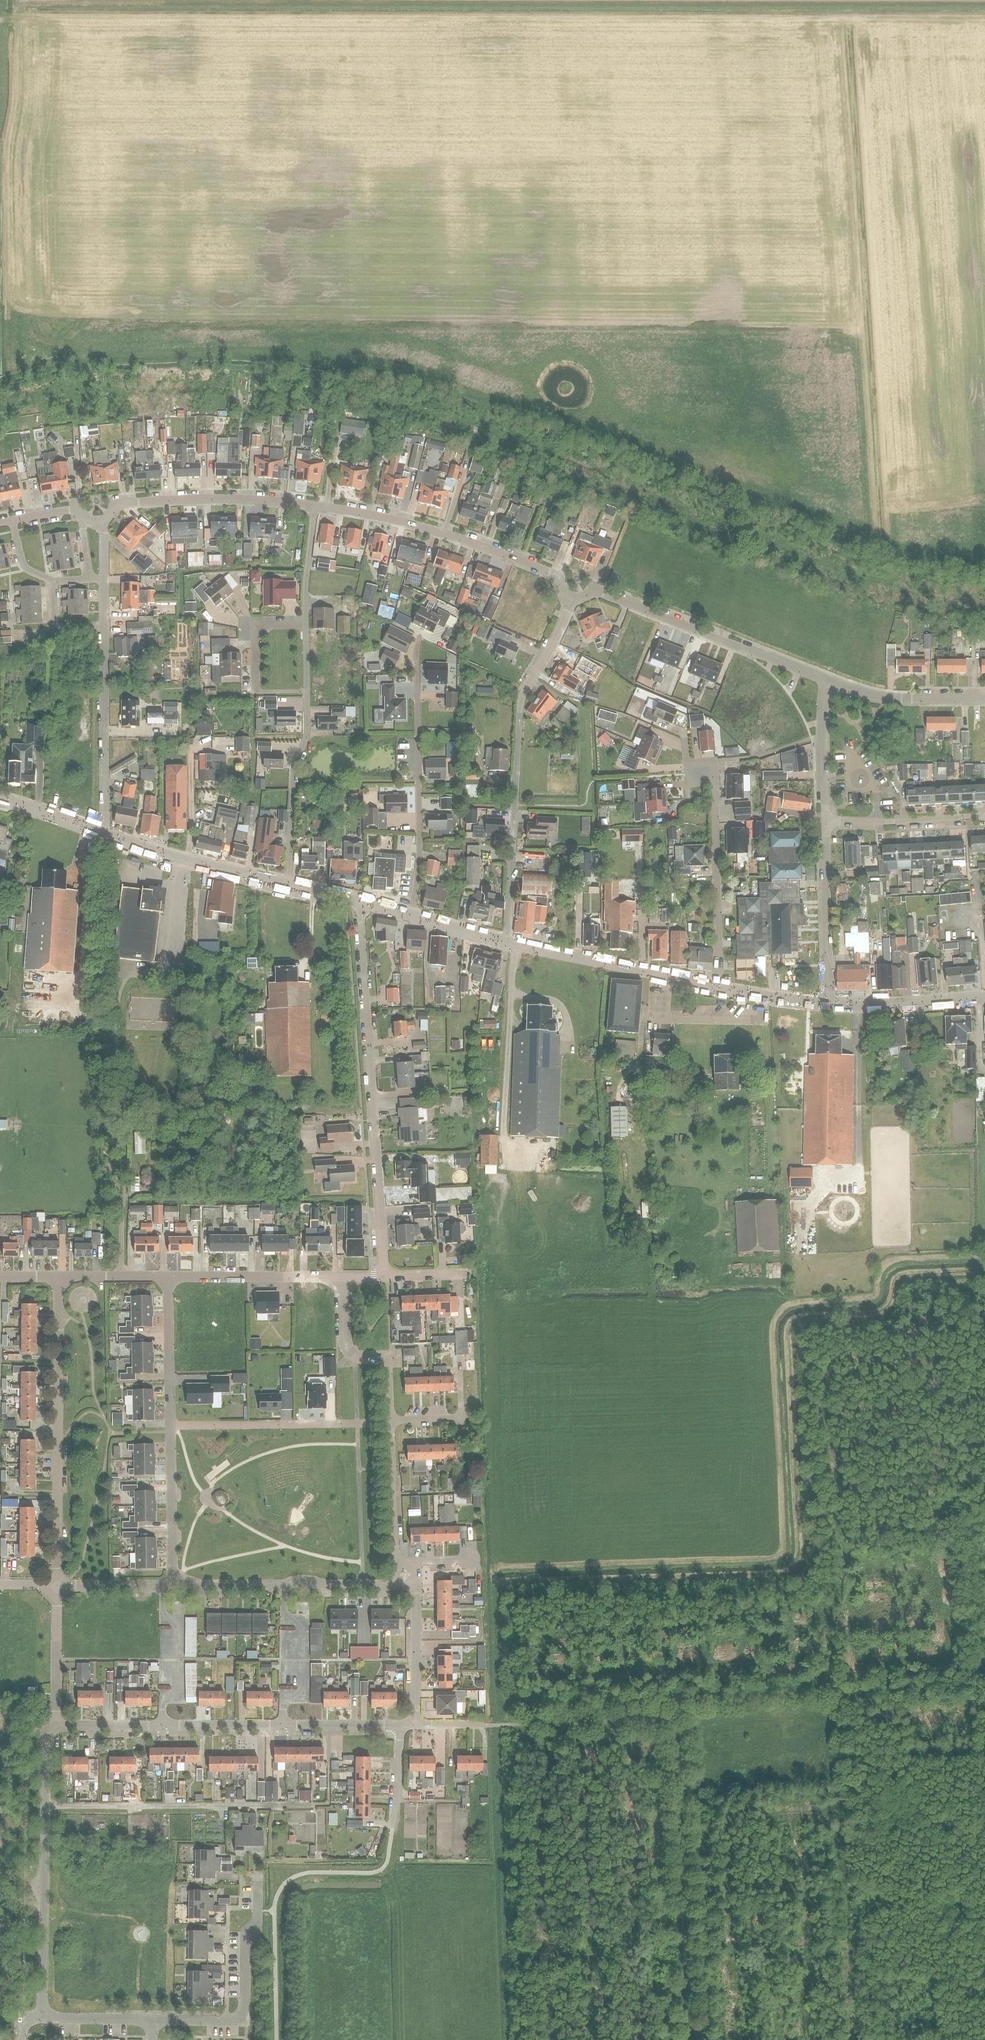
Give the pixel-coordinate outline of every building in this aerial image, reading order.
[(342,419),(340,434),(363,437),(365,423),(356,421),(342,419)] [(303,420),(295,420),(293,438),(301,438),(303,420)] [(135,435),(143,435),(143,423),(135,423),(135,435)] [(285,427),(284,440),(290,440),(292,440),(293,428),(285,427)] [(249,448),(250,431),(243,430),(242,448),(249,448)] [(52,434),(48,439),(52,442),(56,438),(52,434)] [(259,448),(260,436),(252,435),(252,447),(259,448)] [(415,435),(414,442),(425,444),(426,438),(415,435)] [(207,436),(198,436),(198,454),(207,454),(207,436)] [(303,446),(311,447),(312,439),(304,438),(303,446)] [(427,438),(425,447),(431,449),(433,442),(430,441),(431,439),(429,439),(427,438)] [(188,477),(187,446),(177,446),(177,442),(170,443),(170,456),(178,456),(178,465),(174,465),(175,478),(188,477)] [(228,477),(229,445),(218,445),(217,464),(215,464),(215,477),(228,477)] [(241,477),(241,465),(238,465),(239,457),(239,445),(229,445),(228,477),(241,477)] [(417,471),(420,459),(423,447),(415,445),(409,469),(417,471)] [(147,452),(146,452),(148,479),(161,478),(160,466),(154,466),(154,459),(155,459),(154,446),(147,446),(147,452)] [(187,446),(188,477),(201,477),(201,464),(194,465),(194,462),(195,462),(195,449),(187,450),(187,446)] [(66,459),(74,457),(73,447),(64,449),(66,459)] [(283,461),(284,451),(270,450),(269,460),(283,461)] [(302,451),(300,460),(310,462),(311,452),(302,451)] [(391,497),(401,453),(393,451),(390,467),(385,466),(383,473),(382,473),(381,481),(382,482),(379,494),(391,497)] [(137,468),(134,468),(135,480),(148,479),(146,452),(136,453),(137,468)] [(96,466),(90,466),(91,474),(93,474),(94,485),(106,484),(103,459),(103,458),(102,453),(94,454),(96,466)] [(402,478),(404,472),(405,465),(399,464),(402,453),(401,453),(391,497),(403,500),(406,487),(407,487),(409,479),(402,478)] [(103,459),(106,484),(118,482),(116,471),(118,470),(117,463),(111,464),(110,457),(108,457),(103,458),(103,459)] [(481,473),(484,461),(473,457),(469,470),(481,473)] [(49,460),(55,492),(68,490),(66,474),(69,474),(67,463),(57,465),(56,459),(49,460)] [(268,479),(269,460),(256,459),(255,466),(257,466),(256,478),(268,479)] [(420,459),(417,471),(424,472),(427,461),(420,459)] [(45,469),(37,471),(38,478),(41,495),(55,492),(49,460),(44,461),(45,469)] [(283,468),(283,461),(269,460),(268,479),(280,480),(281,468),(283,468)] [(308,483),(310,462),(300,460),(297,460),(296,468),(297,469),(296,481),(308,483)] [(323,472),(324,463),(310,462),(308,483),(320,484),(321,471),(323,472)] [(21,498),(18,480),(14,464),(1,466),(9,500),(21,498)] [(460,467),(451,465),(447,478),(456,480),(460,467)] [(340,487),(352,489),(364,491),(366,478),(367,479),(369,470),(342,466),(340,474),(342,474),(340,487)] [(420,492),(422,492),(419,504),(430,507),(438,479),(440,472),(432,470),(430,479),(424,477),(420,492)] [(496,480),(499,472),(493,470),(490,478),(496,480)] [(9,500),(6,487),(3,476),(3,474),(2,474),(0,475),(0,502),(9,500)] [(446,499),(448,492),(443,491),(446,482),(438,479),(430,507),(442,510),(445,499),(446,499)] [(495,485),(487,482),(484,493),(492,496),(495,485)] [(472,520),(481,494),(473,491),(471,497),(469,496),(466,504),(464,504),(460,516),(472,520)] [(558,492),(552,505),(561,508),(566,495),(565,495),(559,493),(558,492)] [(481,494),(472,520),(485,524),(489,512),(488,512),(491,505),(493,498),(481,493),(481,494)] [(514,495),(512,501),(518,503),(521,497),(514,495)] [(534,505),(540,508),(545,497),(538,495),(534,505)] [(500,509),(506,511),(509,502),(504,500),(500,509)] [(510,533),(520,508),(512,505),(510,511),(509,511),(506,518),(502,517),(498,529),(510,533)] [(522,538),(533,511),(520,506),(520,508),(510,533),(522,538)] [(185,539),(198,538),(197,517),(184,518),(185,539)] [(211,517),(211,538),(224,538),(224,517),(211,517)] [(224,517),(224,538),(237,538),(237,517),(224,517)] [(172,539),(185,539),(184,518),(171,518),(172,539)] [(262,540),(264,519),(251,518),(249,539),(262,540)] [(571,518),(569,524),(575,527),(577,521),(571,518)] [(262,540),(275,541),(276,532),(277,520),(264,519),(262,540)] [(541,528),(540,531),(545,534),(547,531),(553,533),(557,522),(550,519),(547,526),(546,526),(545,530),(541,528)] [(152,545),(144,538),(149,533),(143,527),(142,529),(133,521),(125,530),(139,543),(140,542),(148,550),(152,545)] [(565,525),(557,522),(553,533),(547,548),(559,553),(564,541),(558,539),(559,536),(560,536),(565,525)] [(155,525),(150,531),(158,539),(164,533),(155,525)] [(339,546),(339,540),(334,539),(333,539),(335,527),(322,525),(320,537),(319,537),(318,543),(339,546)] [(349,529),(348,534),(345,534),(344,541),(346,541),(345,547),(359,550),(361,544),(360,543),(362,531),(349,529)] [(130,553),(139,543),(125,530),(117,539),(126,547),(125,548),(130,553)] [(540,531),(535,543),(547,548),(553,533),(547,531),(545,534),(540,531)] [(50,534),(44,535),(45,540),(50,539),(51,546),(52,548),(71,545),(69,533),(50,536),(50,534)] [(581,533),(579,540),(592,545),(594,539),(581,533)] [(385,549),(388,537),(376,534),(373,546),(372,546),(370,552),(385,556),(387,549),(385,549)] [(592,545),(584,563),(596,567),(600,556),(601,557),(604,550),(604,549),(609,551),(613,542),(596,535),(594,539),(592,545)] [(409,564),(415,544),(402,540),(396,561),(409,564)] [(584,563),(592,545),(579,540),(576,547),(577,547),(573,558),(584,563)] [(251,544),(243,544),(243,560),(251,560),(251,544)] [(422,568),(427,547),(415,544),(409,564),(422,568)] [(51,546),(46,547),(47,552),(52,551),(53,558),(53,560),(73,557),(71,545),(52,548),(51,546)] [(447,560),(449,554),(439,551),(433,567),(439,568),(434,583),(442,585),(444,578),(446,571),(450,561),(447,560)] [(167,552),(168,565),(177,564),(176,552),(174,552),(168,552),(167,552)] [(203,553),(188,553),(188,567),(203,567),(203,553)] [(143,574),(153,564),(147,558),(145,560),(138,554),(131,563),(143,574)] [(446,571),(460,575),(465,560),(449,554),(447,560),(450,561),(446,571)] [(210,555),(210,565),(221,565),(221,555),(210,555)] [(234,565),(234,555),(226,555),(226,564),(234,565)] [(10,569),(7,556),(0,558),(0,571),(10,569)] [(53,558),(48,559),(48,564),(54,564),(55,573),(62,572),(67,571),(75,570),(73,557),(53,560),(53,558)] [(330,560),(319,559),(317,571),(329,572),(330,560)] [(486,574),(488,568),(478,564),(472,580),(478,582),(485,585),(489,575),(486,574)] [(381,566),(378,576),(385,577),(387,567),(381,566)] [(486,585),(480,600),(486,602),(489,595),(492,587),(498,589),(504,574),(488,568),(486,574),(489,575),(485,585),(486,585)] [(260,581),(260,570),(250,570),(250,581),(260,581)] [(225,601),(233,594),(222,579),(213,586),(225,601)] [(281,599),(295,599),(295,583),(281,583),(281,581),(264,581),(264,607),(281,607),(281,599)] [(475,587),(471,597),(480,600),(486,585),(485,585),(478,582),(476,587),(475,587)] [(225,601),(213,586),(208,590),(203,583),(194,591),(204,604),(210,600),(216,607),(225,601)] [(154,591),(139,591),(139,584),(122,584),(122,598),(154,597),(154,591)] [(366,584),(362,604),(373,607),(378,587),(366,584)] [(21,587),(15,587),(15,592),(21,592),(21,599),(21,600),(41,599),(40,587),(21,588),(21,587)] [(405,587),(401,595),(410,599),(414,592),(405,587)] [(68,589),(63,589),(63,594),(68,594),(68,601),(68,603),(88,603),(88,591),(68,591),(68,589)] [(466,605),(471,591),(463,589),(458,602),(466,605)] [(122,611),(139,611),(139,604),(154,604),(154,597),(122,598),(122,611)] [(498,600),(491,597),(483,615),(490,619),(498,600)] [(21,599),(16,599),(16,604),(21,604),(22,611),(22,612),(41,612),(41,599),(21,600),(21,599)] [(68,601),(63,601),(63,607),(68,607),(68,616),(88,616),(88,603),(68,603),(68,601)] [(186,602),(186,612),(196,611),(196,602),(186,602)] [(377,616),(391,620),(394,609),(380,605),(377,616)] [(422,629),(431,612),(426,610),(421,607),(412,624),(422,629)] [(333,630),(334,609),(314,609),(314,630),(333,630)] [(437,625),(444,629),(450,616),(439,610),(437,615),(431,612),(422,629),(432,634),(437,625)] [(22,611),(16,611),(16,616),(22,616),(22,625),(42,624),(41,612),(22,612),(22,611)] [(398,613),(394,622),(408,629),(412,620),(398,613)] [(598,635),(611,630),(608,623),(607,624),(602,613),(591,618),(598,635)] [(350,617),(338,617),(338,633),(350,634),(350,617)] [(586,641),(598,635),(591,618),(580,622),(584,633),(583,634),(586,641)] [(151,623),(142,624),(142,635),(151,635),(151,623)] [(142,635),(142,624),(126,624),(127,636),(142,635)] [(888,641),(890,628),(881,626),(879,640),(888,641)] [(386,650),(382,658),(380,661),(394,668),(400,657),(399,657),(401,652),(406,655),(414,639),(390,627),(382,643),(395,649),(393,654),(386,650)] [(513,660),(514,658),(518,649),(509,645),(513,637),(493,629),(488,641),(498,646),(495,652),(513,660)] [(611,635),(605,650),(611,653),(617,638),(611,635)] [(135,653),(138,653),(137,637),(114,639),(115,654),(118,654),(118,658),(135,657),(135,653)] [(461,644),(452,640),(447,649),(456,653),(461,644)] [(659,640),(652,659),(664,664),(672,645),(659,640)] [(874,655),(877,647),(866,643),(863,651),(874,655)] [(911,652),(916,652),(919,652),(919,643),(911,643),(911,652)] [(672,645),(664,664),(677,669),(685,650),(672,645)] [(912,662),(911,662),(902,662),(902,651),(897,651),(897,647),(897,645),(890,645),(890,647),(888,647),(888,667),(898,667),(898,674),(912,674),(912,662)] [(212,660),(212,666),(220,666),(241,666),(240,655),(230,655),(230,647),(212,647),(212,660)] [(916,662),(916,652),(911,652),(911,662),(912,662),(912,674),(927,674),(927,662),(916,662)] [(938,652),(937,662),(939,662),(939,674),(953,674),(953,662),(952,662),(943,662),(943,652),(938,652)] [(952,652),(952,662),(953,662),(953,674),(967,674),(968,662),(957,662),(957,652),(952,652)] [(697,655),(690,674),(702,679),(710,660),(697,655)] [(582,657),(575,669),(595,681),(603,669),(582,657)] [(710,660),(702,679),(715,684),(722,665),(710,660)] [(447,685),(447,665),(427,664),(426,680),(429,680),(429,684),(447,685)] [(559,664),(550,679),(565,688),(573,693),(577,686),(580,681),(578,680),(571,676),(574,672),(559,664)] [(212,666),(213,683),(221,683),(221,677),(220,677),(220,666),(212,666)] [(241,666),(220,666),(220,677),(221,677),(241,677),(241,666)] [(384,713),(384,721),(392,721),(392,720),(405,720),(405,700),(398,700),(394,696),(394,686),(382,686),(382,697),(385,697),(385,713),(384,713)] [(542,723),(557,703),(542,691),(527,712),(542,723)] [(458,693),(446,693),(446,708),(457,708),(458,693)] [(597,705),(600,696),(588,693),(585,701),(597,705)] [(139,706),(139,701),(122,701),(122,714),(136,714),(136,706),(139,706)] [(177,712),(177,702),(164,702),(164,712),(177,712)] [(649,708),(644,718),(656,723),(658,718),(672,723),(677,711),(658,703),(655,711),(649,708)] [(564,724),(569,718),(571,714),(562,707),(555,717),(564,723),(564,724)] [(148,718),(162,718),(162,709),(147,709),(148,718)] [(318,718),(318,731),(337,731),(337,718),(344,718),(344,710),(332,710),(332,718),(318,718)] [(600,710),(597,719),(606,721),(609,713),(600,710)] [(295,712),(277,712),(277,713),(269,712),(269,718),(277,718),(277,727),(285,727),(285,726),(295,726),(295,712)] [(135,722),(136,714),(122,714),(122,727),(139,727),(139,722),(135,722)] [(690,729),(704,727),(703,716),(689,717),(690,729)] [(177,725),(177,717),(164,717),(164,725),(177,725)] [(561,727),(564,723),(555,717),(552,721),(561,727)] [(928,719),(928,731),(938,731),(938,741),(944,741),(944,731),(943,731),(943,719),(928,719)] [(943,719),(943,731),(944,731),(952,731),(952,741),(958,741),(958,731),(957,731),(957,719),(943,719)] [(212,724),(203,724),(203,736),(212,736),(212,724)] [(41,747),(42,726),(27,725),(26,744),(24,744),(24,746),(13,746),(12,764),(9,764),(8,786),(20,787),(20,783),(35,784),(36,772),(32,772),(33,747),(41,747)] [(639,746),(658,754),(663,744),(649,738),(652,732),(640,727),(635,738),(642,741),(639,746)] [(926,730),(918,730),(918,745),(926,745),(926,730)] [(701,753),(715,751),(713,732),(699,733),(701,753)] [(605,733),(599,739),(606,747),(612,741),(605,733)] [(235,753),(248,753),(248,738),(235,738),(235,753)] [(271,751),(272,743),(258,743),(257,750),(271,751)] [(460,743),(449,743),(448,743),(448,758),(460,758),(460,743)] [(658,754),(639,746),(637,752),(630,750),(623,765),(635,771),(640,759),(654,765),(658,754)] [(508,772),(509,751),(494,750),(494,748),(485,748),(485,760),(490,761),(489,771),(508,772)] [(807,754),(797,755),(796,750),(781,754),(782,765),(792,764),(793,773),(809,772),(807,754)] [(561,751),(560,759),(573,759),(573,751),(561,751)] [(264,767),(282,768),(283,755),(264,754),(264,767)] [(212,782),(212,755),(200,755),(200,778),(203,778),(203,782),(212,782)] [(226,771),(226,756),(212,755),(212,782),(220,782),(220,779),(223,779),(223,771),(226,771)] [(429,780),(445,780),(445,759),(429,760),(428,762),(426,762),(426,777),(429,777),(429,780)] [(900,766),(901,782),(908,782),(907,766),(900,766)] [(186,823),(186,767),(166,767),(166,823),(167,823),(167,831),(185,831),(185,823),(186,823)] [(154,770),(141,770),(141,782),(154,782),(154,770)] [(762,780),(787,780),(787,772),(762,772),(762,780)] [(729,776),(727,776),(727,789),(726,789),(726,799),(743,799),(743,776),(735,776),(734,774),(730,774),(729,776)] [(622,790),(633,790),(632,780),(621,781),(622,790)] [(467,792),(477,792),(479,792),(479,781),(467,781),(467,792)] [(135,828),(138,812),(133,811),(135,799),(134,799),(136,785),(125,783),(122,797),(125,798),(122,809),(117,808),(114,824),(135,828)] [(922,805),(921,789),(920,789),(920,783),(914,784),(915,790),(907,790),(908,806),(916,805),(916,808),(922,808),(922,805)] [(645,802),(666,801),(665,790),(651,791),(650,784),(637,785),(638,796),(645,796),(645,802)] [(975,787),(975,802),(983,802),(983,804),(984,804),(984,786),(975,787)] [(366,787),(361,792),(365,796),(370,791),(366,787)] [(962,805),(962,803),(961,787),(948,788),(949,804),(956,803),(956,806),(962,805)] [(976,805),(975,802),(975,787),(961,787),(962,803),(969,803),(970,805),(976,805)] [(949,806),(949,804),(948,788),(934,789),(935,804),(943,804),(943,806),(949,806)] [(935,807),(935,804),(934,789),(921,789),(922,805),(929,805),(929,807),(935,807)] [(783,793),(783,799),(768,797),(766,812),(777,814),(778,808),(806,812),(806,809),(809,810),(810,801),(804,800),(804,798),(796,796),(796,795),(783,793)] [(407,814),(407,795),(386,795),(379,795),(379,804),(386,804),(386,813),(386,814),(387,814),(407,814)] [(157,838),(161,818),(154,817),(156,798),(146,797),(144,815),(143,815),(140,835),(157,838)] [(451,799),(441,799),(441,811),(452,811),(451,799)] [(652,813),(667,813),(666,801),(645,802),(646,813),(639,814),(639,821),(652,820),(652,813)] [(638,803),(635,803),(636,821),(639,821),(639,814),(646,813),(645,802),(638,803)] [(735,815),(750,814),(749,803),(735,804),(735,815)] [(254,826),(255,807),(245,806),(244,825),(254,826)] [(236,821),(238,813),(218,808),(214,826),(205,824),(203,834),(199,833),(195,849),(220,855),(220,852),(223,852),(225,845),(230,846),(236,821)] [(386,814),(386,813),(378,813),(378,809),(368,809),(368,826),(379,826),(379,830),(388,830),(387,814),(386,814)] [(279,810),(278,822),(286,822),(287,811),(279,810)] [(466,824),(473,825),(477,825),(478,811),(466,810),(466,824)] [(452,815),(428,815),(428,830),(446,830),(446,820),(452,820),(452,815)] [(556,820),(537,818),(537,825),(528,824),(527,838),(547,839),(548,831),(555,832),(556,820)] [(282,859),(284,848),(273,847),(273,844),(272,844),(275,821),(259,819),(255,851),(258,852),(257,864),(279,867),(280,858),(282,859)] [(486,820),(485,827),(473,826),(472,838),(485,839),(485,833),(503,834),(504,821),(486,820)] [(752,838),(763,838),(763,822),(751,822),(752,838)] [(9,829),(0,827),(0,860),(6,862),(13,841),(6,838),(9,829)] [(641,829),(622,830),(622,842),(642,842),(641,829)] [(668,841),(676,841),(676,830),(668,830),(668,841)] [(747,830),(727,831),(728,854),(746,854),(746,845),(748,845),(747,830)] [(246,841),(248,834),(236,831),(233,845),(234,845),(231,858),(246,861),(249,848),(242,847),(243,840),(246,841)] [(737,907),(738,907),(738,921),(739,935),(735,935),(736,960),(754,960),(754,957),(768,956),(768,955),(790,954),(790,953),(797,952),(797,927),(806,926),(806,919),(803,919),(803,904),(796,905),(795,880),(802,880),(801,864),(799,864),(799,849),(801,849),(800,833),(770,833),(771,883),(759,883),(759,898),(737,899),(737,907)] [(972,854),(984,853),(984,837),(978,837),(978,835),(971,835),(972,838),(971,838),(972,854)] [(324,866),(325,839),(312,839),(312,848),(313,848),(313,857),(301,857),(301,871),(318,871),(318,866),(324,866)] [(951,859),(950,843),(943,844),(943,841),(937,842),(937,844),(938,860),(938,866),(943,865),(943,859),(951,859)] [(950,843),(951,859),(965,858),(964,843),(956,843),(956,841),(950,841),(950,843)] [(925,880),(933,880),(932,865),(930,865),(929,860),(938,860),(937,844),(929,844),(929,842),(923,842),(923,845),(924,845),(924,866),(925,880)] [(362,862),(362,843),(344,843),(343,860),(330,860),(329,880),(344,881),(347,884),(352,885),(355,882),(356,862),(362,862)] [(846,843),(847,870),(861,869),(860,858),(870,858),(870,846),(860,847),(860,843),(846,843)] [(910,845),(903,846),(902,843),(896,844),(897,846),(897,862),(911,861),(910,845)] [(916,845),(916,843),(910,843),(910,845),(911,861),(912,861),(912,870),(918,869),(918,866),(924,866),(924,845),(923,845),(916,845)] [(897,846),(889,846),(889,844),(883,844),(883,847),(884,862),(879,862),(880,876),(891,876),(891,870),(898,870),(897,862),(897,846)] [(479,858),(479,846),(467,846),(467,858),(466,858),(466,886),(479,886),(479,858)] [(673,861),(674,875),(690,875),(690,866),(704,866),(703,846),(683,846),(684,861),(673,861)] [(448,865),(459,865),(460,851),(449,851),(448,865)] [(581,853),(580,877),(591,877),(591,854),(581,853)] [(406,856),(382,854),(381,859),(374,859),(373,878),(372,891),(385,892),(385,889),(393,889),(394,873),(405,873),(406,856)] [(552,870),(563,870),(564,859),(552,859),(552,870)] [(437,878),(440,863),(428,861),(425,876),(437,878)] [(866,877),(878,876),(878,869),(866,870),(866,877)] [(29,914),(24,970),(73,973),(78,891),(64,890),(65,872),(44,871),(43,889),(33,888),(31,914),(29,914)] [(551,897),(552,888),(553,874),(523,873),(522,895),(551,897)] [(924,879),(912,879),(912,894),(917,894),(917,892),(924,891),(924,879)] [(634,917),(635,903),(619,902),(620,880),(603,880),(602,902),(605,902),(604,924),(605,924),(605,933),(610,933),(610,950),(625,951),(625,934),(631,934),(632,917),(634,917)] [(232,898),(234,885),(214,881),(212,891),(209,891),(205,919),(212,919),(213,911),(219,912),(217,923),(231,925),(235,898),(232,898)] [(881,895),(881,883),(870,883),(871,895),(881,895)] [(446,892),(447,886),(437,884),(436,890),(426,888),(422,907),(442,911),(446,892)] [(846,884),(838,884),(839,894),(840,894),(847,894),(846,884)] [(122,885),(113,958),(156,964),(156,963),(154,962),(160,913),(162,914),(163,913),(160,913),(161,906),(161,903),(157,902),(152,896),(153,891),(143,890),(143,888),(142,888),(142,890),(123,888),(123,885),(122,885)] [(471,903),(467,920),(490,925),(494,908),(504,910),(504,902),(504,897),(491,895),(491,894),(491,893),(491,887),(482,887),(482,893),(477,892),(476,895),(473,895),(471,903)] [(940,906),(971,903),(970,892),(939,896),(940,906)] [(528,897),(527,903),(517,902),(516,919),(519,919),(519,922),(515,921),(514,933),(531,936),(532,923),(544,924),(547,898),(528,897)] [(661,923),(668,923),(669,909),(658,909),(658,918),(661,918),(661,923)] [(375,931),(377,931),(377,942),(395,941),(394,934),(395,934),(397,922),(377,919),(375,931)] [(590,919),(589,925),(583,925),(582,947),(599,947),(600,919),(590,919)] [(848,934),(845,934),(846,948),(854,947),(854,954),(860,953),(870,953),(868,922),(858,923),(858,925),(851,926),(851,934),(848,934)] [(938,926),(929,927),(930,939),(939,938),(938,926)] [(872,951),(881,951),(880,929),(872,929),(872,951)] [(426,932),(414,931),(408,931),(406,950),(425,951),(426,932)] [(668,953),(668,944),(666,944),(666,932),(648,931),(647,940),(652,940),(652,960),(666,960),(666,953),(668,953)] [(671,932),(670,965),(686,966),(686,957),(688,957),(689,947),(686,947),(687,945),(685,944),(685,932),(671,932)] [(447,938),(431,936),(429,965),(445,966),(447,938)] [(905,938),(896,938),(896,936),(892,937),(892,952),(900,952),(907,951),(907,946),(906,946),(905,938)] [(917,938),(907,939),(909,955),(919,954),(917,938)] [(970,941),(959,942),(960,953),(971,952),(970,941)] [(219,942),(199,942),(199,954),(219,954),(219,942)] [(689,947),(688,957),(687,969),(711,971),(712,949),(703,949),(703,948),(689,947)] [(484,962),(486,952),(475,949),(469,973),(474,975),(472,981),(481,983),(483,977),(484,970),(479,969),(479,967),(484,968),(485,962),(484,962)] [(482,992),(483,992),(495,995),(492,1006),(499,1007),(501,997),(501,996),(503,985),(494,982),(496,971),(498,971),(501,956),(486,952),(484,962),(485,962),(484,968),(488,969),(482,992)] [(893,990),(906,989),(905,966),(901,967),(900,952),(892,952),(893,967),(892,967),(893,990)] [(837,991),(867,990),(867,979),(870,979),(869,965),(860,965),(860,953),(854,954),(854,965),(837,966),(837,991)] [(764,967),(764,958),(756,958),(756,967),(764,967)] [(947,987),(962,985),(960,958),(953,959),(953,965),(956,965),(957,969),(946,970),(947,987)] [(960,958),(962,985),(977,983),(976,967),(965,968),(964,964),(967,964),(967,958),(960,958)] [(918,986),(936,985),(934,959),(916,961),(918,986)] [(877,990),(892,990),(891,965),(877,966),(877,990)] [(266,1000),(267,1077),(311,1077),(309,983),(297,983),(297,967),(275,968),(275,983),(269,983),(269,1000),(266,1000)] [(467,992),(468,978),(459,977),(458,991),(467,992)] [(637,1034),(642,982),(611,979),(606,1031),(637,1034)] [(434,1005),(444,1005),(444,987),(434,988),(434,1005)] [(454,999),(454,987),(446,987),(446,999),(454,999)] [(397,990),(385,990),(386,1004),(398,1003),(397,990)] [(558,1138),(561,1055),(558,1055),(559,1036),(555,1036),(556,1021),(551,1021),(551,1008),(527,1007),(526,1032),(515,1036),(511,1136),(558,1138)] [(946,1018),(947,1046),(957,1046),(958,1050),(967,1050),(967,1070),(977,1070),(976,1047),(968,1047),(968,1033),(972,1033),(971,1017),(946,1018)] [(888,1048),(906,1047),(904,1019),(886,1020),(888,1048)] [(497,1021),(484,1021),(484,1022),(484,1029),(497,1029),(497,1021)] [(406,1022),(394,1023),(395,1038),(407,1037),(406,1030),(414,1030),(414,1023),(406,1023),(406,1022)] [(667,1056),(669,1035),(653,1034),(652,1049),(652,1055),(667,1056)] [(805,1067),(803,1158),(803,1166),(852,1167),(854,1056),(841,1056),(842,1037),(816,1037),(815,1056),(810,1055),(809,1067),(805,1067)] [(628,1041),(628,1051),(636,1051),(636,1041),(628,1041)] [(914,1051),(901,1052),(902,1071),(915,1071),(914,1051)] [(409,1063),(397,1064),(397,1077),(414,1075),(413,1074),(413,1066),(422,1065),(421,1056),(409,1056),(409,1063)] [(714,1091),(739,1091),(738,1056),(714,1057),(714,1091)] [(651,1057),(644,1057),(642,1071),(650,1071),(651,1057)] [(414,1075),(397,1077),(398,1089),(414,1088),(414,1078),(422,1078),(422,1073),(413,1074),(414,1075)] [(976,1095),(984,1095),(984,1077),(976,1077),(976,1095)] [(431,1098),(431,1106),(443,1106),(443,1098),(431,1098)] [(419,1099),(414,1099),(399,1100),(400,1109),(399,1109),(399,1117),(401,1117),(402,1132),(400,1132),(401,1144),(410,1143),(410,1144),(412,1144),(412,1143),(419,1142),(426,1142),(425,1126),(422,1126),(421,1121),(426,1121),(425,1109),(419,1109),(419,1099)] [(625,1108),(609,1108),(610,1138),(626,1138),(625,1108)] [(350,1125),(327,1126),(328,1138),(320,1139),(321,1151),(333,1150),(333,1143),(343,1142),(343,1140),(351,1140),(350,1125)] [(141,1132),(134,1133),(135,1155),(143,1154),(142,1137),(141,1132)] [(498,1166),(498,1158),(498,1136),(481,1136),(480,1166),(498,1166)] [(584,1144),(584,1154),(599,1154),(599,1144),(584,1144)] [(459,1154),(459,1165),(469,1165),(470,1165),(470,1154),(468,1154),(459,1154)] [(354,1181),(353,1165),(335,1167),(335,1160),(315,1161),(316,1173),(330,1172),(331,1183),(339,1183),(354,1181)] [(411,1162),(395,1162),(396,1179),(411,1179),(411,1184),(414,1187),(419,1187),(420,1202),(436,1202),(435,1186),(428,1187),(427,1171),(427,1163),(419,1164),(419,1163),(411,1164),(411,1162)] [(812,1188),(812,1170),(789,1169),(789,1187),(812,1188)] [(139,1192),(139,1178),(131,1178),(131,1192),(139,1192)] [(340,1191),(339,1183),(331,1183),(324,1184),(325,1192),(340,1191)] [(737,1254),(777,1252),(775,1200),(735,1202),(737,1254)] [(472,1204),(458,1204),(458,1216),(473,1215),(472,1204)] [(153,1206),(153,1225),(163,1225),(163,1206),(153,1206)] [(164,1207),(164,1218),(179,1218),(179,1207),(164,1207)] [(364,1258),(364,1240),(361,1240),(362,1207),(361,1207),(347,1207),(347,1214),(347,1240),(346,1240),(346,1258),(364,1258)] [(259,1213),(260,1209),(248,1209),(248,1221),(259,1221),(259,1213)] [(428,1209),(413,1209),(414,1220),(429,1219),(428,1209)] [(191,1210),(191,1222),(199,1222),(199,1210),(191,1210)] [(445,1244),(447,1244),(461,1243),(460,1223),(449,1224),(449,1217),(437,1218),(438,1231),(445,1231),(445,1244)] [(398,1246),(414,1245),(413,1225),(397,1226),(398,1246)] [(213,1228),(209,1228),(209,1237),(210,1237),(210,1253),(223,1253),(223,1237),(221,1237),(213,1237),(213,1228)] [(226,1228),(221,1228),(221,1237),(223,1237),(223,1253),(235,1253),(235,1237),(234,1236),(226,1236),(226,1228)] [(238,1228),(234,1228),(234,1236),(235,1237),(235,1253),(248,1253),(248,1236),(238,1236),(238,1228)] [(261,1228),(261,1237),(262,1237),(262,1253),(275,1253),(275,1237),(273,1236),(265,1236),(265,1228),(261,1228)] [(288,1237),(278,1237),(278,1228),(273,1228),(273,1236),(275,1237),(275,1253),(288,1253),(288,1237)] [(318,1253),(318,1229),(313,1229),(313,1238),(305,1238),(305,1253),(318,1253)] [(318,1229),(318,1253),(331,1253),(331,1238),(322,1238),(322,1235),(324,1235),(324,1229),(318,1229)] [(30,1234),(30,1243),(31,1243),(31,1257),(45,1257),(45,1242),(44,1242),(35,1242),(35,1234),(30,1234)] [(44,1234),(44,1242),(45,1242),(45,1257),(59,1257),(59,1242),(49,1242),(49,1234),(44,1234)] [(75,1239),(74,1257),(92,1258),(92,1246),(100,1246),(100,1234),(93,1234),(92,1241),(84,1241),(84,1239),(75,1239)] [(3,1245),(3,1257),(18,1257),(18,1246),(23,1246),(23,1236),(17,1236),(17,1237),(10,1237),(10,1245),(3,1245)] [(134,1252),(147,1252),(147,1238),(134,1238),(134,1252)] [(147,1252),(159,1252),(159,1238),(152,1238),(147,1238),(147,1252)] [(168,1252),(180,1252),(180,1238),(175,1238),(168,1238),(168,1252)] [(180,1252),(192,1252),(193,1252),(193,1238),(186,1238),(180,1238),(180,1252)] [(278,1293),(257,1293),(257,1313),(278,1313),(278,1293)] [(432,1322),(438,1321),(437,1296),(425,1297),(426,1311),(431,1311),(432,1322)] [(457,1297),(455,1297),(450,1298),(450,1296),(437,1296),(438,1321),(445,1321),(445,1317),(458,1317),(457,1297)] [(152,1297),(126,1297),(126,1303),(131,1303),(131,1312),(152,1312),(152,1297)] [(409,1326),(414,1326),(413,1297),(401,1298),(391,1298),(391,1311),(401,1311),(402,1320),(408,1319),(409,1326)] [(420,1317),(420,1311),(426,1311),(425,1297),(413,1297),(414,1326),(421,1326),(420,1317)] [(14,1311),(14,1317),(22,1317),(36,1317),(36,1305),(22,1305),(22,1311),(14,1311)] [(126,1327),(119,1327),(119,1334),(135,1334),(134,1327),(152,1327),(152,1312),(131,1312),(131,1321),(126,1322),(126,1327)] [(22,1317),(22,1329),(36,1329),(36,1317),(22,1317)] [(17,1336),(17,1341),(36,1342),(36,1329),(22,1329),(22,1336),(17,1336)] [(455,1343),(467,1343),(466,1331),(455,1331),(455,1336),(455,1343)] [(440,1345),(455,1345),(455,1336),(439,1337),(440,1345)] [(135,1337),(119,1338),(119,1344),(126,1344),(126,1350),(132,1350),(132,1359),(153,1359),(152,1344),(135,1344),(135,1337)] [(252,1351),(262,1350),(262,1339),(251,1340),(252,1351)] [(15,1341),(15,1347),(22,1347),(22,1354),(36,1354),(36,1342),(17,1341),(15,1341)] [(456,1356),(467,1356),(467,1353),(467,1343),(455,1343),(455,1345),(456,1350),(456,1356)] [(127,1374),(120,1374),(120,1381),(135,1380),(135,1374),(153,1374),(153,1359),(132,1359),(132,1368),(127,1368),(127,1374)] [(21,1385),(35,1385),(36,1373),(30,1373),(30,1367),(13,1367),(13,1374),(15,1374),(15,1377),(22,1377),(22,1379),(17,1379),(17,1384),(22,1384),(21,1385)] [(447,1377),(446,1372),(440,1372),(440,1378),(441,1392),(453,1391),(453,1377),(447,1377)] [(410,1379),(404,1379),(404,1393),(417,1393),(416,1373),(410,1373),(410,1379)] [(429,1392),(428,1378),(423,1378),(423,1373),(416,1373),(417,1393),(429,1392)] [(229,1393),(229,1378),(212,1378),(212,1386),(202,1386),(202,1387),(196,1387),(196,1386),(188,1387),(188,1404),(191,1404),(192,1405),(196,1405),(197,1404),(213,1404),(213,1393),(229,1393)] [(429,1392),(441,1392),(440,1378),(428,1378),(429,1392)] [(280,1392),(280,1394),(281,1394),(281,1403),(285,1403),(285,1410),(292,1410),(292,1404),(292,1393),(292,1379),(281,1379),(281,1392),(280,1392)] [(21,1390),(21,1397),(35,1397),(35,1385),(21,1385),(11,1385),(11,1389),(21,1390)] [(306,1385),(306,1395),(308,1395),(309,1409),(325,1409),(325,1385),(324,1385),(308,1385),(306,1385)] [(153,1390),(127,1391),(127,1397),(133,1396),(133,1406),(153,1405),(153,1390)] [(260,1396),(260,1411),(280,1410),(280,1396),(260,1396)] [(21,1397),(21,1409),(35,1409),(35,1397),(21,1397)] [(133,1415),(128,1415),(128,1421),(154,1420),(153,1405),(133,1406),(133,1415)] [(21,1409),(21,1421),(35,1422),(35,1409),(21,1409)] [(123,1425),(123,1415),(112,1415),(113,1425),(123,1425)] [(16,1452),(16,1453),(35,1453),(35,1441),(21,1441),(21,1447),(16,1447),(16,1452)] [(154,1445),(128,1445),(128,1451),(134,1451),(134,1460),(154,1460),(154,1445)] [(443,1446),(444,1460),(447,1460),(447,1469),(454,1468),(454,1459),(456,1459),(455,1445),(443,1446)] [(431,1446),(419,1447),(420,1472),(427,1472),(427,1460),(431,1460),(431,1446)] [(443,1446),(431,1446),(431,1460),(444,1460),(443,1446)] [(415,1472),(420,1472),(419,1447),(407,1447),(407,1461),(415,1461),(415,1472)] [(16,1452),(13,1452),(13,1458),(21,1458),(21,1465),(35,1465),(35,1453),(16,1453),(16,1452)] [(134,1470),(129,1470),(129,1476),(155,1475),(154,1460),(134,1460),(134,1470)] [(35,1477),(35,1465),(21,1465),(21,1470),(16,1470),(16,1477),(17,1477),(35,1477)] [(21,1481),(21,1489),(35,1489),(35,1477),(17,1477),(17,1481),(21,1481)] [(456,1479),(448,1480),(448,1492),(457,1491),(456,1479)] [(137,1486),(122,1486),(122,1492),(129,1492),(129,1498),(135,1498),(135,1507),(155,1507),(155,1492),(137,1492),(137,1486)] [(212,1501),(215,1506),(220,1508),(225,1506),(228,1501),(227,1496),(223,1492),(217,1492),(213,1496),(212,1501)] [(466,1495),(454,1495),(454,1505),(466,1504),(466,1495)] [(19,1500),(2,1500),(2,1508),(19,1508),(19,1500)] [(129,1522),(122,1522),(123,1529),(138,1528),(138,1522),(156,1522),(155,1507),(135,1507),(135,1516),(129,1516),(129,1522)] [(441,1528),(434,1528),(435,1542),(447,1542),(446,1507),(439,1507),(440,1522),(441,1528)] [(452,1507),(446,1507),(447,1542),(459,1541),(458,1527),(453,1528),(452,1521),(453,1521),(452,1507)] [(15,1515),(15,1521),(20,1521),(34,1521),(34,1508),(21,1508),(20,1515),(15,1515)] [(435,1542),(434,1528),(429,1529),(428,1517),(422,1518),(423,1543),(435,1542)] [(410,1543),(423,1543),(422,1518),(415,1518),(416,1529),(410,1529),(410,1543)] [(1,1531),(11,1531),(11,1521),(6,1521),(1,1521),(1,1531)] [(20,1521),(20,1533),(34,1533),(34,1521),(20,1521)] [(138,1532),(123,1533),(123,1539),(130,1539),(130,1545),(135,1545),(136,1554),(156,1554),(156,1538),(138,1539),(138,1532)] [(20,1533),(20,1545),(34,1545),(34,1533),(20,1533)] [(20,1545),(20,1557),(34,1557),(34,1545),(20,1545)] [(136,1563),(130,1563),(130,1569),(156,1569),(156,1554),(136,1554),(136,1563)] [(121,1569),(120,1557),(112,1557),(113,1570),(121,1569)] [(451,1594),(451,1592),(451,1585),(464,1585),(464,1576),(451,1577),(451,1582),(437,1582),(437,1594),(451,1594)] [(459,1597),(459,1594),(459,1592),(451,1592),(451,1594),(437,1594),(437,1606),(451,1606),(451,1604),(451,1597),(459,1597)] [(482,1597),(474,1598),(474,1606),(483,1605),(482,1597)] [(451,1618),(451,1616),(451,1609),(459,1609),(459,1604),(451,1604),(451,1606),(437,1606),(437,1618),(451,1618)] [(330,1610),(330,1630),(344,1630),(344,1610),(330,1610)] [(344,1610),(344,1630),(358,1630),(358,1610),(344,1610)] [(371,1610),(371,1630),(385,1630),(385,1610),(371,1610)] [(385,1610),(385,1630),(399,1630),(399,1622),(399,1610),(385,1610)] [(222,1632),(223,1612),(207,1612),(207,1632),(222,1632)] [(238,1632),(238,1612),(223,1612),(222,1632),(238,1632)] [(253,1633),(253,1613),(238,1612),(238,1632),(253,1633)] [(253,1613),(253,1633),(268,1633),(268,1613),(253,1613)] [(459,1621),(459,1618),(459,1616),(451,1616),(451,1618),(437,1618),(437,1631),(451,1630),(451,1621),(459,1621)] [(469,1639),(469,1637),(469,1626),(460,1627),(460,1633),(451,1633),(451,1639),(469,1639)] [(452,1669),(452,1668),(452,1660),(459,1660),(459,1656),(452,1656),(452,1651),(439,1651),(439,1657),(438,1657),(438,1669),(452,1669)] [(157,1666),(157,1663),(151,1663),(151,1666),(148,1666),(148,1671),(159,1671),(159,1666),(157,1666)] [(460,1672),(460,1669),(460,1668),(452,1668),(452,1669),(438,1669),(438,1682),(439,1682),(439,1688),(452,1688),(452,1672),(460,1672)] [(90,1671),(89,1671),(81,1671),(81,1679),(90,1679),(90,1671)] [(235,1693),(235,1678),(226,1678),(226,1693),(235,1693)] [(358,1679),(353,1679),(350,1679),(350,1696),(358,1696),(358,1683),(358,1679)] [(202,1681),(198,1681),(198,1693),(199,1693),(199,1707),(211,1707),(211,1693),(209,1693),(202,1693),(202,1685),(201,1685),(200,1683),(202,1683),(202,1681)] [(90,1706),(90,1692),(89,1692),(84,1692),(84,1684),(81,1684),(77,1684),(77,1686),(77,1692),(78,1692),(78,1706),(90,1706)] [(89,1684),(89,1692),(90,1692),(90,1706),(103,1706),(103,1692),(93,1692),(93,1684),(89,1684)] [(137,1692),(137,1684),(132,1684),(125,1684),(124,1693),(126,1693),(125,1706),(138,1706),(138,1692),(137,1692)] [(137,1684),(137,1692),(138,1692),(138,1706),(150,1706),(151,1692),(145,1692),(145,1684),(141,1684),(139,1684),(137,1684)] [(209,1685),(209,1693),(211,1693),(211,1707),(224,1707),(224,1693),(214,1693),(214,1685),(209,1685)] [(246,1685),(246,1693),(247,1693),(246,1707),(259,1707),(259,1693),(258,1693),(250,1693),(250,1685),(246,1685)] [(258,1685),(258,1693),(259,1693),(259,1707),(272,1707),(272,1693),(262,1693),(262,1685),(258,1685)] [(335,1693),(334,1693),(327,1693),(327,1685),(322,1685),(322,1691),(322,1693),(323,1693),(323,1707),(335,1707),(335,1693)] [(334,1685),(334,1693),(335,1693),(335,1707),(348,1707),(348,1693),(339,1693),(339,1685),(334,1685)] [(370,1685),(370,1694),(371,1694),(371,1707),(383,1708),(383,1693),(382,1693),(375,1693),(375,1685),(370,1685)] [(382,1686),(382,1693),(383,1693),(383,1708),(396,1708),(396,1694),(387,1694),(387,1686),(382,1686)] [(452,1691),(452,1697),(438,1698),(438,1715),(455,1715),(455,1703),(465,1703),(465,1691),(452,1691)] [(153,1763),(160,1763),(162,1763),(162,1749),(150,1749),(150,1763),(148,1763),(148,1771),(153,1771),(153,1763)] [(165,1763),(172,1763),(174,1763),(174,1749),(162,1749),(162,1763),(160,1763),(160,1771),(165,1771),(165,1763)] [(177,1763),(184,1763),(186,1763),(186,1749),(174,1749),(174,1763),(172,1763),(172,1771),(177,1771),(177,1763)] [(184,1771),(186,1771),(189,1771),(189,1763),(198,1763),(198,1749),(186,1749),(186,1763),(184,1763),(184,1771)] [(278,1763),(285,1763),(287,1763),(286,1749),(274,1749),(274,1763),(273,1763),(273,1771),(278,1771),(278,1763)] [(292,1763),(297,1763),(299,1763),(298,1749),(286,1749),(287,1763),(285,1763),(285,1775),(292,1775),(292,1763)] [(309,1763),(311,1763),(310,1749),(298,1749),(299,1763),(297,1763),(297,1771),(299,1771),(302,1771),(302,1772),(309,1772),(309,1763)] [(309,1771),(311,1771),(314,1771),(314,1763),(323,1763),(323,1749),(310,1749),(311,1763),(309,1763),(309,1771)] [(343,1756),(343,1761),(356,1761),(356,1768),(356,1770),(370,1770),(370,1758),(356,1758),(356,1756),(343,1756)] [(408,1771),(408,1780),(412,1780),(412,1771),(420,1771),(421,1771),(421,1757),(409,1758),(409,1771),(408,1771)] [(420,1771),(420,1779),(422,1779),(422,1780),(422,1787),(422,1788),(427,1788),(427,1787),(427,1781),(427,1779),(424,1779),(424,1771),(426,1771),(433,1771),(435,1771),(435,1757),(421,1757),(421,1771),(420,1771)] [(456,1771),(456,1779),(461,1779),(461,1771),(468,1771),(469,1771),(469,1757),(457,1757),(457,1771),(456,1771)] [(469,1771),(468,1771),(468,1779),(470,1779),(473,1779),(473,1771),(482,1771),(482,1757),(469,1757),(469,1771)] [(110,1772),(109,1772),(109,1781),(113,1780),(113,1772),(121,1772),(122,1772),(122,1758),(110,1758),(110,1772)] [(122,1772),(121,1772),(121,1780),(125,1780),(125,1772),(135,1772),(135,1758),(122,1758),(122,1772)] [(212,1772),(220,1772),(221,1772),(221,1758),(209,1758),(209,1772),(208,1772),(208,1780),(212,1780),(212,1772)] [(224,1772),(232,1772),(233,1772),(233,1758),(221,1758),(221,1772),(220,1772),(220,1780),(224,1780),(224,1772)] [(236,1772),(244,1772),(245,1772),(245,1758),(233,1758),(233,1772),(232,1772),(232,1780),(236,1780),(236,1772)] [(244,1780),(245,1780),(248,1780),(248,1772),(258,1772),(258,1758),(245,1758),(245,1772),(244,1772),(244,1780)] [(61,1772),(61,1781),(62,1781),(65,1781),(65,1773),(73,1773),(74,1773),(74,1759),(62,1759),(62,1772),(61,1772)] [(74,1773),(73,1773),(73,1781),(77,1781),(77,1773),(87,1772),(87,1759),(74,1759),(74,1773)] [(348,1768),(347,1773),(356,1773),(356,1780),(356,1782),(370,1782),(370,1770),(356,1770),(356,1768),(348,1768)] [(436,1768),(436,1787),(445,1787),(445,1768),(436,1768)] [(369,1794),(370,1782),(356,1782),(356,1780),(347,1780),(347,1783),(339,1783),(339,1788),(348,1788),(348,1785),(355,1785),(355,1792),(355,1794),(369,1794)] [(266,1782),(266,1797),(278,1797),(278,1782),(266,1782)] [(122,1785),(114,1785),(114,1798),(121,1798),(121,1788),(122,1788),(122,1785)] [(355,1794),(355,1792),(347,1792),(347,1797),(355,1797),(355,1804),(355,1806),(369,1806),(369,1794),(355,1794)] [(347,1804),(347,1809),(355,1809),(355,1818),(369,1818),(369,1806),(355,1806),(355,1804),(347,1804)] [(235,1832),(235,1851),(249,1851),(249,1826),(242,1826),(242,1832),(235,1832)] [(249,1826),(249,1851),(263,1851),(263,1832),(256,1832),(256,1826),(249,1826)] [(363,1848),(358,1852),(361,1857),(367,1853),(365,1850),(363,1848)] [(196,1850),(196,1864),(220,1865),(220,1858),(215,1858),(215,1851),(196,1850)] [(196,1864),(195,1879),(214,1879),(215,1872),(220,1872),(220,1865),(196,1864)] [(189,1891),(189,1905),(214,1905),(214,1898),(208,1898),(208,1891),(189,1891)] [(189,1905),(189,1919),(208,1919),(208,1912),(213,1912),(214,1905),(189,1905)] [(189,1931),(189,1945),(213,1945),(213,1939),(208,1939),(208,1931),(189,1931)] [(189,1945),(188,1959),(208,1960),(208,1952),(213,1952),(213,1945),(189,1945)] [(188,1985),(213,1986),(213,1979),(210,1979),(210,1973),(207,1973),(207,1972),(188,1971),(188,1985)] [(188,1985),(188,2000),(207,2000),(207,1992),(213,1993),(213,1986),(188,1985)]
